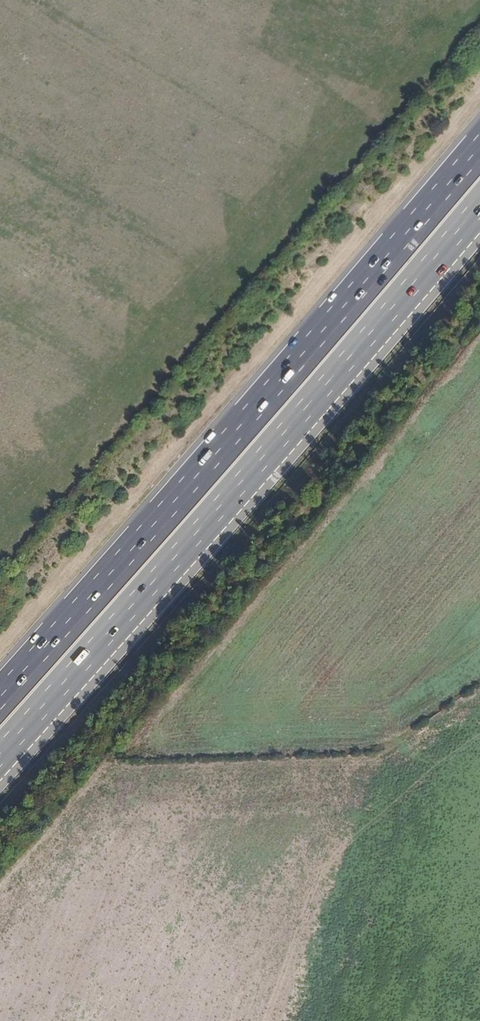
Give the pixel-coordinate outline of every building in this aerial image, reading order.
[(138,526),(152,506),(146,502),(132,523),(138,526)]
